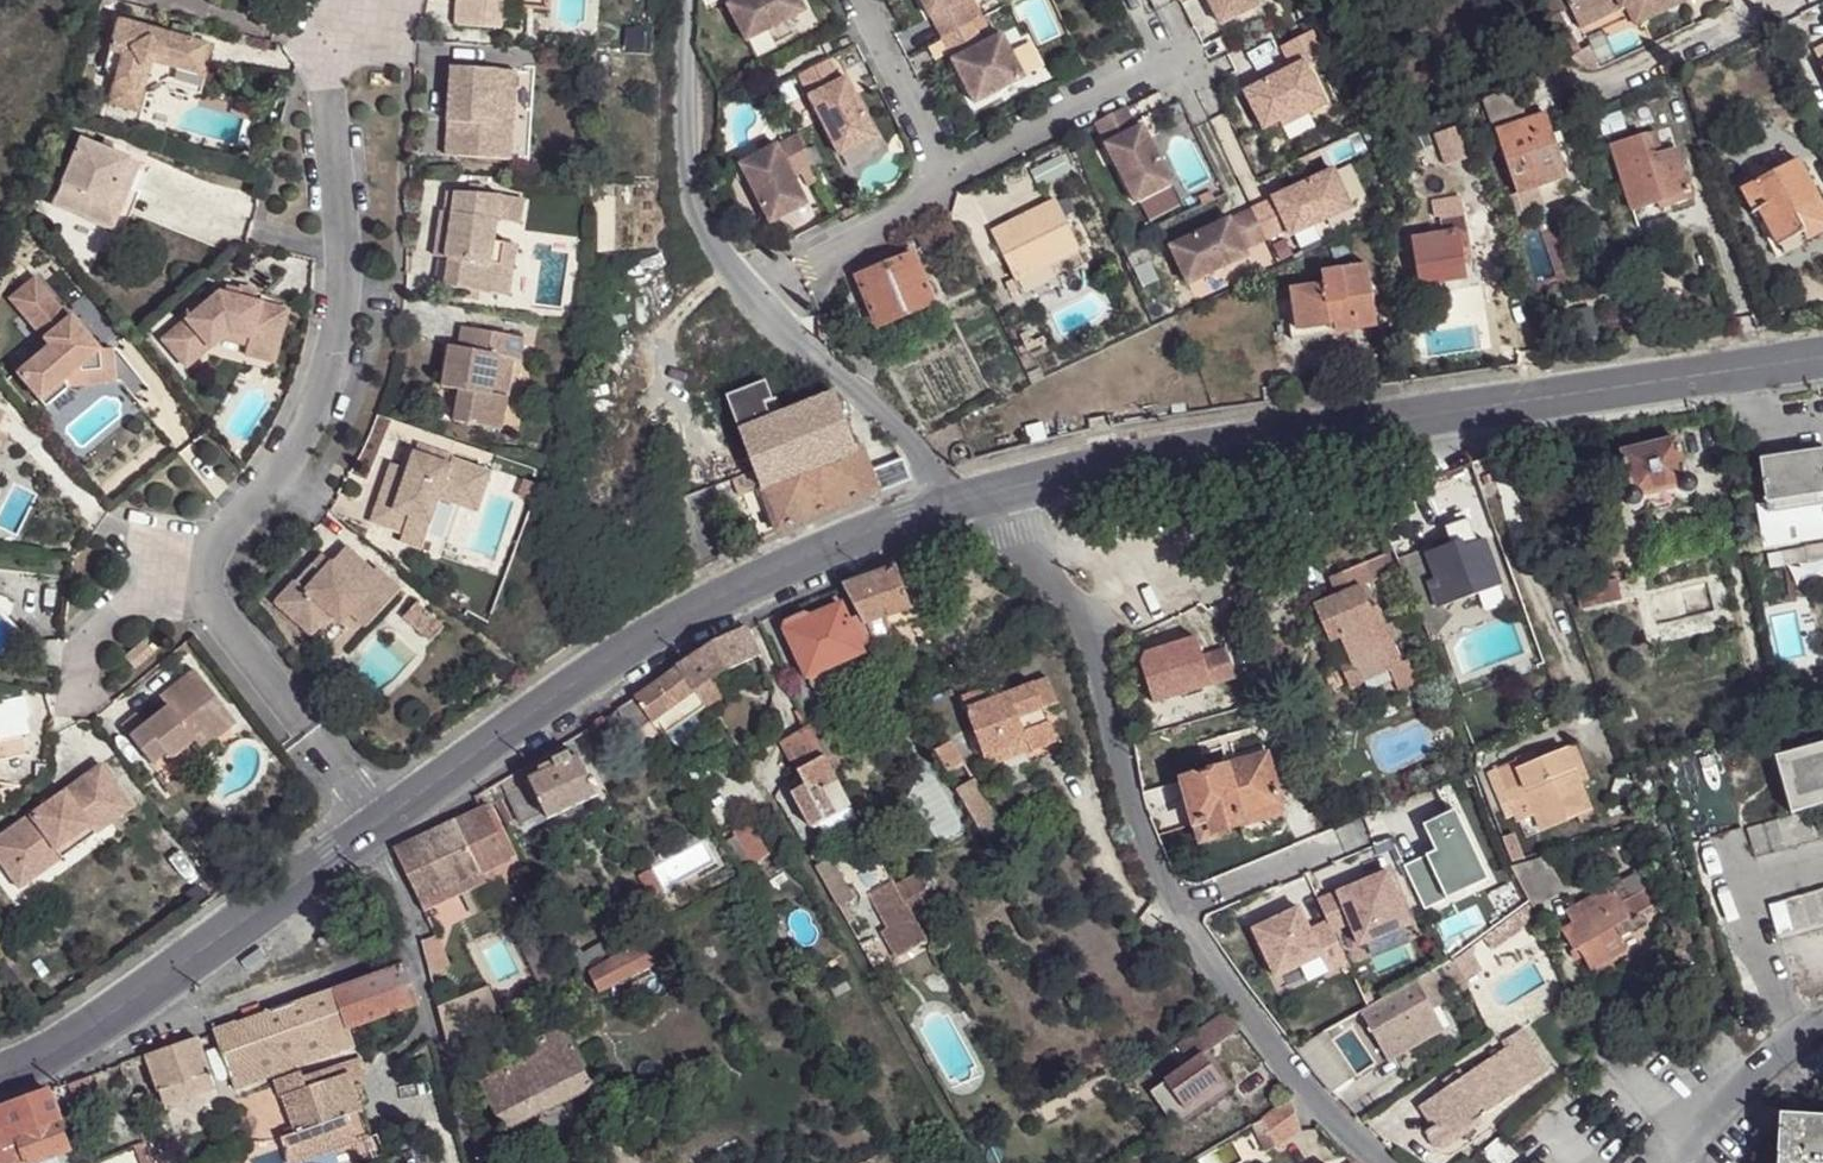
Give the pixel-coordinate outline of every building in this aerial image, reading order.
[(451,23),(497,26),(499,0),(452,0),(451,23)] [(729,9),(724,12),(743,49),(802,19),(793,0),(724,0),(729,9)] [(973,107),(1023,82),(1002,39),(983,48),(961,4),(969,0),(919,0),(973,107)] [(1230,39),(1261,22),(1259,17),(1251,0),(1210,0),(1230,39)] [(1272,0),(1251,0),(1259,17),(1276,8),(1272,0)] [(1663,19),(1703,0),(1571,0),(1584,27),(1621,8),(1625,16),(1632,12),(1654,2),(1663,19)] [(1654,2),(1632,12),(1641,30),(1663,19),(1654,2)] [(1621,8),(1584,27),(1587,34),(1625,16),(1621,8)] [(210,46),(115,19),(106,50),(116,53),(103,102),(135,111),(149,62),(201,77),(210,46)] [(1321,56),(1312,34),(1283,48),(1278,51),(1289,72),(1241,95),(1259,132),(1276,125),(1302,112),(1305,118),(1323,109),(1302,65),(1321,56)] [(796,81),(807,103),(836,160),(873,141),(846,87),(843,82),(838,85),(828,65),(796,81)] [(457,124),(456,154),(508,157),(514,70),(447,67),(444,124),(457,124)] [(1524,115),(1515,89),(1482,100),(1491,126),(1524,115)] [(1125,110),(1093,126),(1129,205),(1168,188),(1145,139),(1139,141),(1125,110)] [(1302,112),(1276,125),(1278,131),(1305,118),(1302,112)] [(1536,179),(1562,171),(1558,160),(1552,143),(1549,135),(1543,114),(1492,131),(1512,193),(1538,185),(1536,179)] [(443,154),(456,154),(457,124),(444,124),(443,154)] [(1549,135),(1552,143),(1560,141),(1556,133),(1549,135)] [(1648,155),(1641,138),(1641,133),(1607,144),(1629,212),(1664,201),(1666,206),(1688,199),(1673,147),(1660,151),(1648,155)] [(1655,135),(1641,138),(1648,155),(1660,151),(1655,135)] [(119,204),(136,161),(77,137),(50,204),(109,228),(119,204)] [(795,139),(736,169),(766,228),(804,209),(790,182),(811,171),(795,139)] [(1443,149),(1412,144),(1409,166),(1440,170),(1443,149)] [(1804,239),(1822,229),(1822,214),(1793,158),(1736,188),(1749,214),(1755,210),(1774,247),(1802,233),(1804,239)] [(147,165),(136,161),(119,204),(129,208),(147,165)] [(1565,177),(1562,171),(1536,179),(1538,185),(1565,177)] [(1330,172),(1167,246),(1185,285),(1245,257),(1242,252),(1286,232),(1288,238),(1347,210),(1330,172)] [(495,294),(503,241),(494,240),(500,196),(443,191),(440,211),(447,212),(444,232),(433,231),(430,254),(445,256),(441,286),(495,294)] [(1208,192),(1195,198),(1199,206),(1211,200),(1208,192)] [(1438,217),(1462,212),(1458,193),(1429,198),(1432,218),(1438,217)] [(1016,278),(1040,267),(1080,248),(1056,198),(993,229),(1016,278)] [(447,212),(440,211),(436,211),(433,231),(444,232),(447,212)] [(1461,248),(1468,246),(1462,212),(1438,217),(1440,233),(1409,238),(1417,286),(1465,278),(1463,262),(1461,248)] [(1779,253),(1804,239),(1802,233),(1774,247),(1779,253)] [(514,243),(503,241),(495,294),(507,295),(514,243)] [(1470,260),(1468,246),(1461,248),(1463,262),(1470,260)] [(932,303),(912,254),(856,276),(875,325),(932,303)] [(1334,323),(1335,331),(1375,325),(1365,262),(1315,271),(1317,282),(1325,324),(1334,323)] [(1045,279),(1040,267),(1016,278),(1021,290),(1045,279)] [(17,309),(43,287),(31,274),(5,296),(17,309)] [(235,294),(251,297),(253,286),(237,282),(237,286),(235,294)] [(1325,324),(1317,282),(1287,287),(1289,303),(1295,329),(1325,324)] [(222,283),(221,291),(235,294),(237,286),(222,283)] [(96,367),(96,350),(43,287),(17,309),(45,342),(13,370),(42,403),(67,381),(63,377),(73,368),(96,367)] [(246,337),(244,345),(242,355),(273,361),(285,304),(251,297),(235,294),(221,291),(216,290),(172,328),(196,357),(217,339),(226,332),(246,337)] [(1327,333),(1335,331),(1334,323),(1325,324),(1327,333)] [(1288,341),(1327,333),(1325,324),(1295,329),(1285,332),(1288,341)] [(498,356),(513,358),(516,359),(521,336),(459,325),(456,346),(446,343),(440,385),(457,388),(451,419),(500,428),(506,395),(491,392),(498,356)] [(183,366),(196,357),(172,328),(160,336),(183,366)] [(217,339),(244,345),(246,337),(226,332),(217,339)] [(109,349),(96,350),(96,367),(73,368),(63,377),(67,381),(110,379),(109,349)] [(1055,364),(1048,353),(1033,359),(1039,372),(1055,364)] [(506,395),(513,358),(498,356),(491,392),(506,395)] [(738,432),(779,415),(765,383),(723,399),(723,400),(731,416),(738,432)] [(854,447),(834,394),(779,415),(738,432),(778,532),(910,480),(903,459),(870,471),(860,445),(854,447)] [(1637,498),(1642,498),(1673,491),(1677,490),(1678,483),(1685,480),(1677,441),(1620,455),(1628,492),(1634,493),(1637,498)] [(459,491),(454,503),(475,511),(490,470),(451,456),(448,462),(412,449),(404,468),(387,462),(381,480),(395,485),(390,499),(376,494),(367,520),(401,533),(398,539),(420,547),(440,498),(445,486),(459,491)] [(1822,498),(1822,454),(1822,453),(1758,463),(1765,506),(1822,498)] [(395,485),(381,480),(376,494),(390,499),(395,485)] [(440,498),(454,503),(459,491),(445,486),(440,498)] [(1673,491),(1642,498),(1650,507),(1657,512),(1667,510),(1672,503),(1673,491)] [(1634,493),(1628,492),(1625,493),(1621,498),(1623,504),(1625,505),(1630,507),(1635,504),(1637,498),(1634,493)] [(1822,540),(1822,498),(1765,506),(1771,547),(1822,540)] [(1463,545),(1462,543),(1402,568),(1434,647),(1468,603),(1505,588),(1487,542),(1466,550),(1463,545)] [(329,615),(351,614),(362,623),(397,587),(376,565),(371,570),(345,544),(319,571),(310,561),(272,601),(305,632),(324,611),(329,615)] [(1332,627),(1357,684),(1386,671),(1385,669),(1398,663),(1374,607),(1367,610),(1359,587),(1370,583),(1361,564),(1327,578),(1336,597),(1310,608),(1322,632),(1332,627)] [(898,565),(846,583),(861,614),(866,623),(913,609),(905,585),(898,565)] [(1619,599),(1616,580),(1577,587),(1581,607),(1619,599)] [(410,620),(423,607),(415,599),(403,613),(410,620)] [(844,662),(864,651),(849,618),(842,604),(788,628),(818,692),(851,676),(844,662)] [(443,625),(423,607),(410,620),(430,638),(443,625)] [(866,623),(873,637),(924,618),(920,607),(913,609),(866,623)] [(310,637),(329,615),(324,611),(305,632),(310,637)] [(341,625),(351,614),(329,615),(341,625)] [(864,651),(878,646),(873,637),(866,623),(861,614),(849,618),(864,651)] [(708,649),(681,665),(699,688),(727,671),(762,653),(749,626),(708,649)] [(1348,688),(1357,684),(1332,627),(1322,632),(1348,688)] [(1143,665),(1159,705),(1216,684),(1199,638),(1147,657),(1143,665)] [(140,639),(125,652),(134,664),(150,650),(140,639)] [(1405,660),(1398,663),(1385,669),(1386,671),(1393,687),(1413,679),(1405,660)] [(681,665),(637,696),(652,723),(699,688),(681,665)] [(206,727),(211,733),(212,736),(233,720),(191,666),(166,685),(173,694),(164,701),(141,720),(134,711),(120,723),(151,761),(165,752),(168,755),(193,738),(206,727)] [(1044,679),(961,710),(983,772),(1051,745),(1039,712),(1054,706),(1044,679)] [(173,694),(166,685),(157,693),(164,701),(173,694)] [(708,704),(699,688),(652,723),(662,738),(665,735),(693,714),(708,704)] [(652,723),(637,696),(620,707),(638,732),(652,723)] [(707,733),(693,714),(665,735),(680,755),(707,733)] [(829,720),(814,729),(828,754),(830,759),(847,750),(829,720)] [(814,729),(811,724),(785,740),(802,770),(828,754),(814,729)] [(197,743),(211,733),(206,727),(193,738),(197,743)] [(1788,808),(1822,798),(1822,735),(1771,750),(1788,808)] [(937,755),(957,787),(975,777),(953,739),(935,750),(937,755)] [(1222,773),(1264,761),(1260,749),(1219,763),(1222,773)] [(1579,749),(1570,751),(1585,785),(1593,781),(1579,749)] [(1585,785),(1570,751),(1520,773),(1515,763),(1492,773),(1511,819),(1518,816),(1522,824),(1539,817),(1547,833),(1597,812),(1585,785)] [(830,759),(828,754),(802,770),(815,794),(842,780),(830,759)] [(581,756),(530,780),(546,815),(549,819),(599,793),(581,756)] [(47,847),(54,856),(128,805),(97,760),(58,788),(66,800),(51,811),(42,800),(15,818),(0,829),(0,846),(7,856),(27,862),(47,847)] [(1282,819),(1264,761),(1222,773),(1182,785),(1199,844),(1218,838),(1218,835),(1240,828),(1242,831),(1282,819)] [(815,794),(802,770),(796,773),(787,779),(792,787),(786,791),(808,828),(812,825),(853,801),(842,780),(815,794)] [(957,787),(991,848),(1008,836),(975,777),(957,787)] [(546,815),(530,780),(502,797),(518,829),(546,815)] [(66,800),(58,788),(42,800),(51,811),(66,800)] [(1744,820),(1753,851),(1822,831),(1822,798),(1788,808),(1744,820)] [(864,820),(853,801),(812,825),(823,843),(864,820)] [(480,808),(454,821),(478,874),(491,869),(514,859),(514,860),(518,858),(488,802),(480,808)] [(1431,855),(1404,868),(1425,912),(1488,882),(1454,812),(1422,827),(1428,841),(1435,838),(1441,850),(1431,855)] [(1282,819),(1242,831),(1243,837),(1250,842),(1282,833),(1284,825),(1282,819)] [(397,847),(421,900),(425,912),(484,885),(478,874),(454,821),(397,847)] [(750,829),(733,838),(753,873),(770,864),(750,829)] [(1431,855),(1441,850),(1435,838),(1428,841),(1425,843),(1431,855)] [(54,856),(47,847),(27,862),(7,856),(0,846),(0,865),(14,885),(54,856)] [(521,877),(514,860),(514,859),(491,869),(500,887),(521,877)] [(830,859),(817,867),(840,908),(853,901),(830,859)] [(1317,903),(1327,924),(1330,931),(1349,921),(1361,946),(1410,922),(1385,871),(1317,903)] [(924,874),(900,887),(916,919),(942,906),(924,874)] [(900,887),(897,880),(893,882),(877,891),(891,916),(900,911),(908,925),(899,930),(888,936),(908,973),(937,957),(916,919),(900,887)] [(1764,897),(1773,927),(1822,912),(1822,880),(1764,897)] [(1584,946),(1595,968),(1612,959),(1602,937),(1618,929),(1622,939),(1647,925),(1643,917),(1638,920),(1631,904),(1639,899),(1631,883),(1577,910),(1582,921),(1568,928),(1579,948),(1584,946)] [(1529,903),(1484,939),(1493,950),(1535,917),(1529,903)] [(1298,911),(1253,933),(1276,981),(1322,958),(1330,974),(1347,966),(1330,931),(1327,924),(1309,933),(1298,911)] [(520,920),(506,928),(515,945),(529,937),(520,920)] [(589,977),(602,1001),(671,960),(660,935),(589,977)] [(438,936),(424,941),(425,960),(431,975),(450,967),(438,936)] [(529,937),(515,945),(534,980),(549,972),(530,936),(529,937)] [(583,971),(607,958),(599,944),(575,958),(583,971)] [(1467,951),(1453,962),(1462,982),(1478,970),(1467,951)] [(341,986),(335,988),(343,1011),(349,1029),(420,1004),(405,962),(341,986)] [(1462,982),(1453,962),(1441,969),(1452,993),(1464,987),(1462,982)] [(535,982),(518,993),(525,1006),(542,997),(535,982)] [(1427,982),(1372,1012),(1394,1059),(1449,1026),(1427,982)] [(335,988),(217,1028),(237,1084),(353,1042),(349,1029),(343,1011),(335,988)] [(486,990),(439,1009),(450,1049),(497,1022),(486,990)] [(1226,1010),(1165,1056),(1177,1073),(1149,1094),(1176,1131),(1231,1091),(1203,1054),(1240,1026),(1226,1010)] [(506,1130),(597,1085),(569,1025),(537,1042),(541,1051),(484,1081),(506,1130)] [(1329,1035),(1298,1052),(1331,1092),(1355,1079),(1329,1035)] [(1525,1035),(1490,1059),(1515,1094),(1550,1070),(1525,1035)] [(199,1036),(149,1054),(166,1105),(217,1087),(199,1036)] [(364,1112),(354,1082),(357,1081),(363,1075),(365,1067),(361,1057),(305,1077),(302,1070),(276,1080),(281,1096),(285,1095),(297,1131),(282,1137),(291,1162),(363,1162),(387,1155),(381,1136),(374,1138),(357,1144),(348,1118),(364,1112)] [(1515,1094),(1490,1059),(1417,1109),(1441,1144),(1515,1094)] [(75,1092),(97,1084),(91,1075),(70,1083),(75,1092)] [(0,1153),(21,1144),(27,1160),(28,1162),(41,1162),(71,1153),(54,1100),(49,1089),(0,1107),(0,1153)] [(1289,1100),(1264,1120),(1277,1148),(1299,1132),(1289,1100)] [(374,1138),(364,1112),(348,1118),(357,1144),(374,1138)] [(1782,1113),(1779,1162),(1822,1162),(1822,1115),(1782,1113)] [(1497,1141),(1481,1155),(1489,1162),(1508,1162),(1513,1159),(1497,1141)] [(0,1153),(3,1162),(17,1162),(27,1160),(21,1144),(0,1153)]
